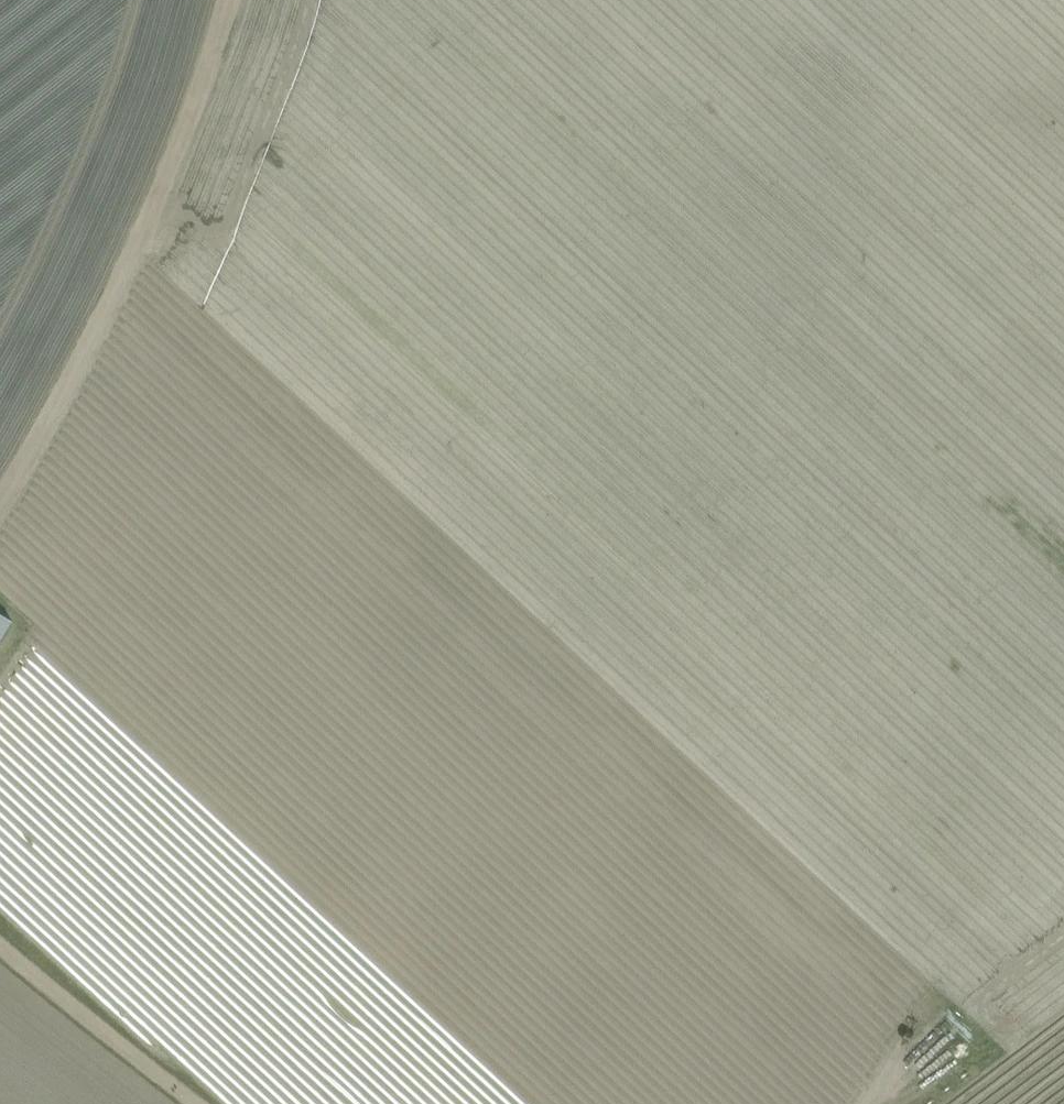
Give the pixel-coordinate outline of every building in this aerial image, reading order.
[(14,620),(0,611),(0,642),(14,620)]
